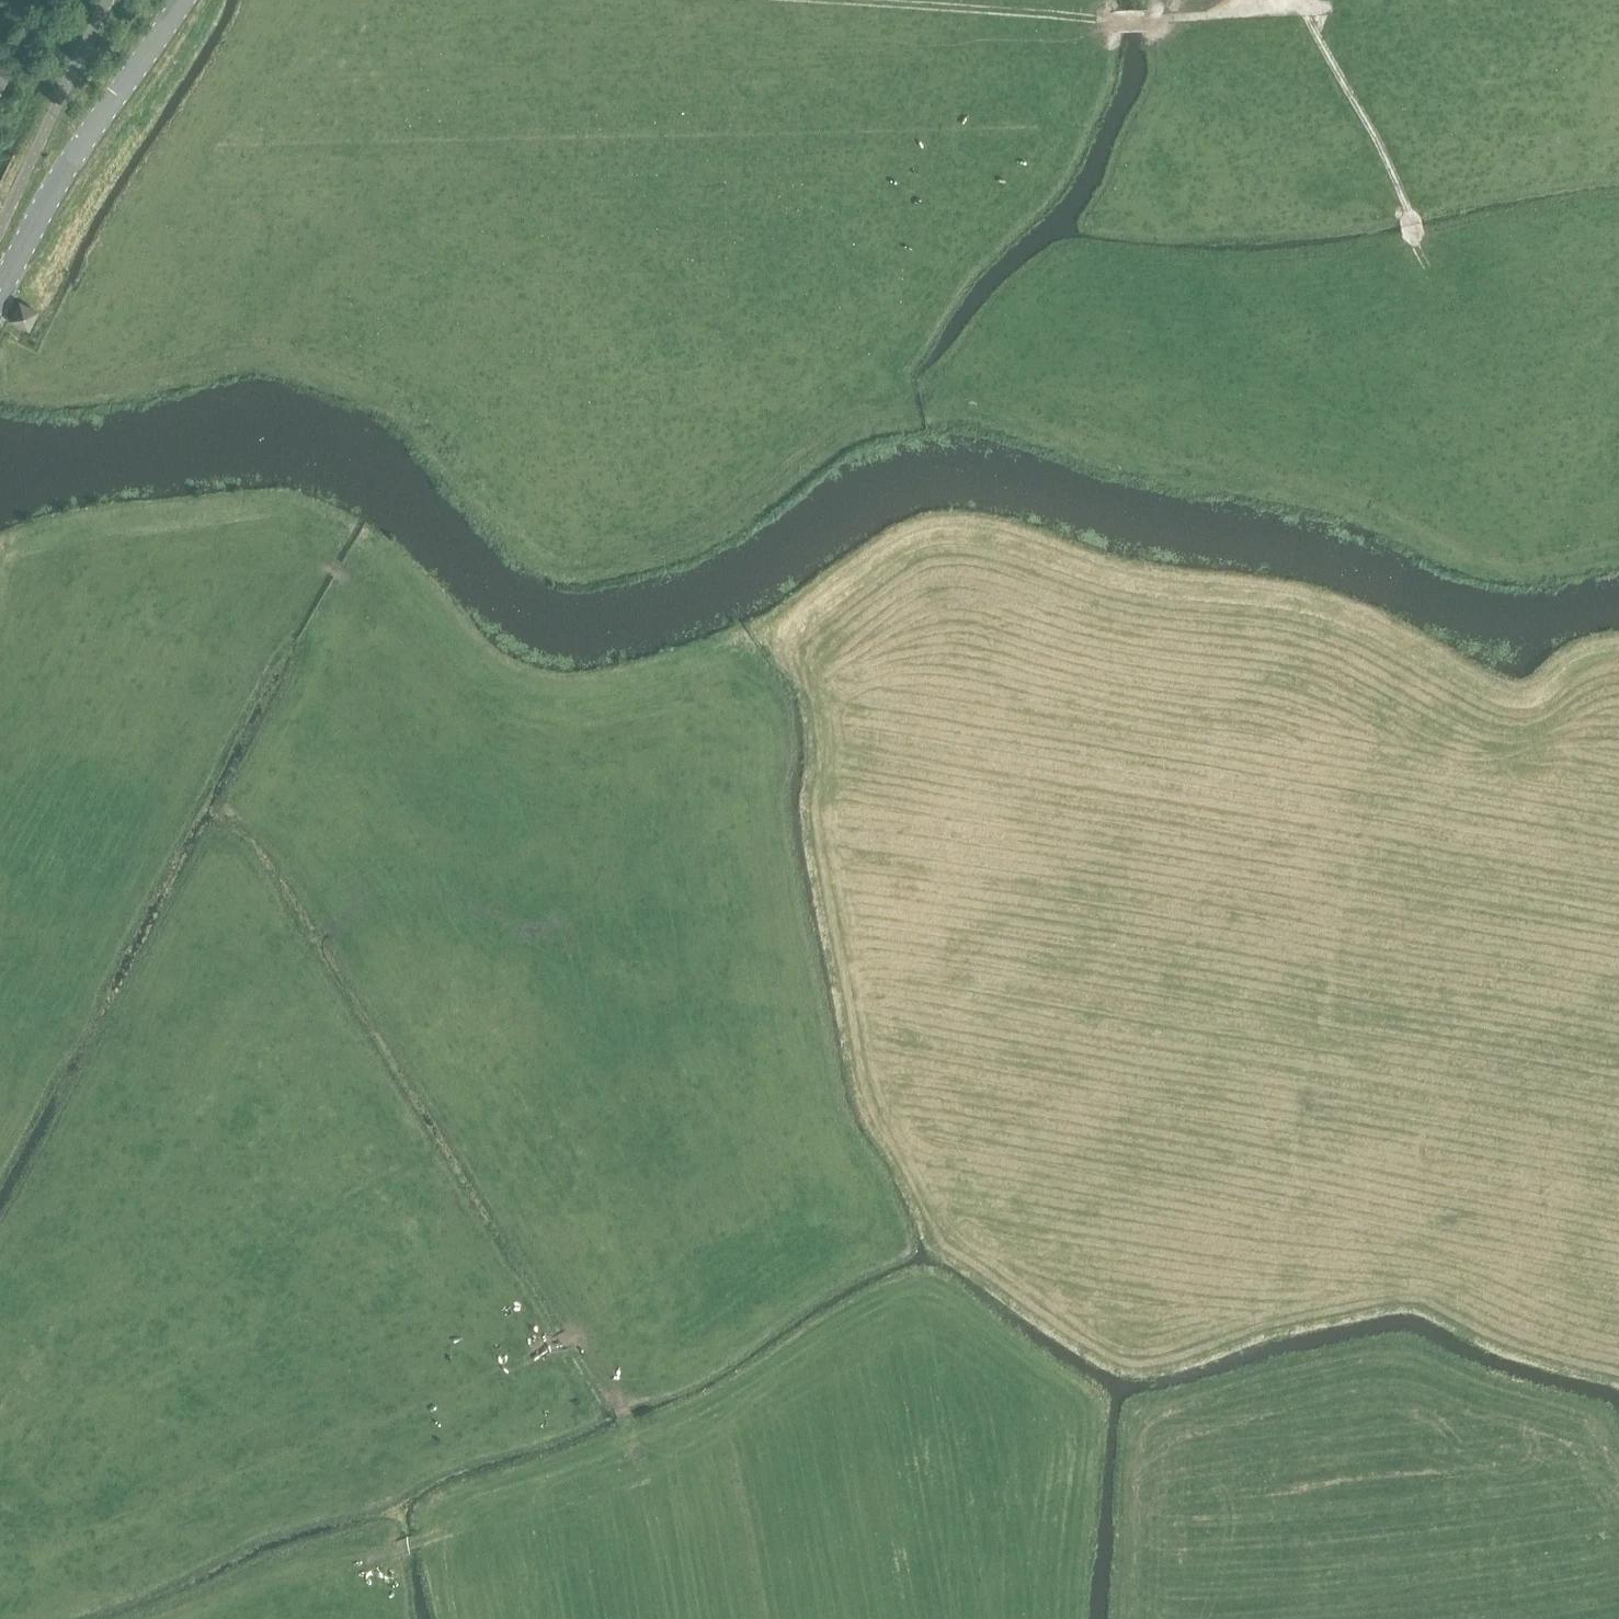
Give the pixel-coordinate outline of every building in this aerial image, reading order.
[(28,328),(37,311),(24,304),(19,302),(10,319),(28,328)]
